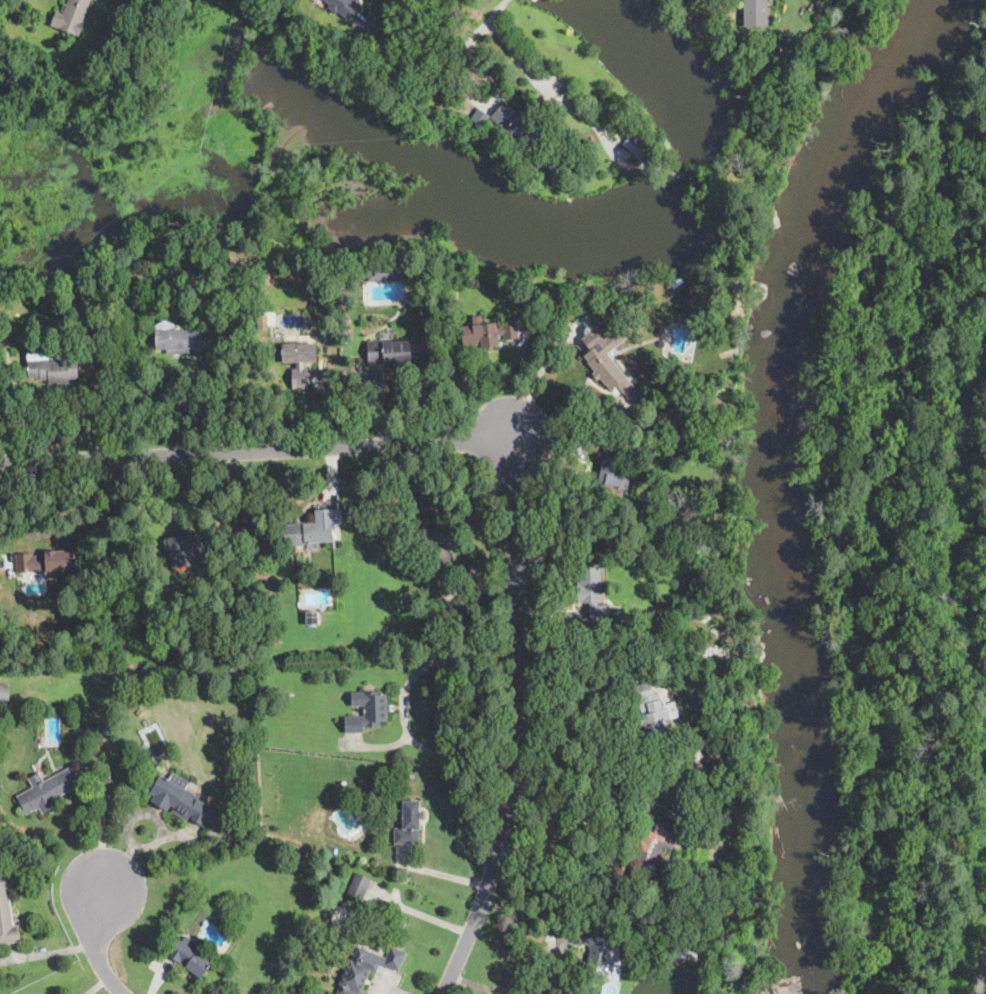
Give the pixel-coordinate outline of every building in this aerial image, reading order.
[(67,4),(68,0),(90,0),(86,9),(81,22),(83,22),(78,36),(50,25),(56,12),(63,15),(64,11),(61,10),(64,4),(67,4)] [(329,5),(323,0),(355,0),(353,3),(358,7),(348,20),(338,12),(336,14),(327,7),(329,5)] [(744,27),(743,0),(768,0),(769,27),(744,27)] [(518,114),(521,111),(522,110),(545,132),(530,148),(516,135),(513,138),(491,117),(505,102),(518,114)] [(489,118),(483,127),(471,118),(478,108),(490,116),(489,118)] [(639,159),(623,143),(633,133),(649,149),(639,159)] [(713,258),(712,261),(703,257),(705,250),(715,254),(713,258)] [(404,280),(367,282),(367,263),(404,261),(404,280)] [(262,315),(266,315),(268,315),(268,329),(260,329),(258,329),(258,315),(262,315)] [(526,325),(527,334),(527,338),(504,340),(503,334),(498,335),(499,347),(482,349),(482,346),(475,346),(475,344),(463,346),(461,326),(496,322),(497,328),(502,327),(502,324),(516,323),(516,320),(525,319),(526,325)] [(601,328),(602,329),(608,336),(619,327),(627,338),(608,353),(628,378),(612,391),(607,384),(606,385),(599,378),(597,379),(592,373),(595,371),(587,362),(589,361),(584,355),(591,350),(588,346),(587,347),(585,344),(586,343),(582,338),(586,335),(584,331),(585,329),(587,327),(591,326),(594,328),(599,325),(601,328)] [(203,349),(203,352),(167,354),(167,349),(156,350),(156,347),(156,331),(202,329),(203,349)] [(314,340),(314,342),(316,342),(317,361),(303,362),(304,368),(308,368),(309,389),(293,389),(292,368),(296,368),(296,362),(283,363),(282,353),(282,344),(283,344),(283,336),(314,335),(314,340)] [(411,340),(411,349),(412,363),(385,365),(385,362),(369,363),(368,347),(368,341),(383,340),(383,342),(411,340)] [(53,352),(53,358),(77,358),(78,358),(78,378),(69,378),(69,384),(49,384),(48,379),(40,379),(40,377),(28,377),(27,353),(53,352)] [(681,412),(676,412),(668,411),(669,398),(682,399),(681,412)] [(619,455),(618,456),(604,452),(607,440),(621,443),(619,455)] [(602,467),(611,469),(611,468),(620,470),(619,477),(630,479),(628,490),(624,489),(623,499),(597,495),(602,467)] [(287,545),(285,546),(283,524),(327,520),(331,521),(332,542),(287,545)] [(451,542),(447,523),(425,529),(434,568),(452,564),(447,543),(451,542)] [(173,559),(170,559),(168,536),(173,536),(211,531),(214,554),(173,559)] [(71,553),(71,560),(72,569),(17,572),(16,553),(32,552),(32,555),(44,555),(44,550),(71,548),(71,553)] [(604,601),(605,605),(605,606),(610,606),(611,617),(592,618),(591,601),(583,602),(581,566),(602,565),(604,601)] [(318,624),(307,624),(306,610),(318,610),(318,624)] [(460,630),(451,633),(447,621),(456,618),(460,630)] [(648,679),(636,681),(633,667),(645,665),(648,664),(651,678),(648,679)] [(239,679),(236,682),(226,673),(233,665),(243,674),(239,679)] [(10,700),(0,700),(0,680),(4,679),(5,684),(9,683),(10,700)] [(650,683),(652,695),(658,693),(660,700),(664,699),(669,720),(665,722),(668,736),(648,740),(645,725),(641,726),(639,716),(642,715),(639,701),(633,702),(629,689),(629,687),(649,683),(650,682),(650,683)] [(377,691),(377,694),(387,694),(387,705),(390,705),(390,711),(387,711),(388,721),(380,721),(380,727),(363,727),(363,733),(346,733),(345,721),(345,716),(364,716),(364,706),(352,706),(352,691),(377,691)] [(144,710),(140,715),(135,711),(140,706),(144,710)] [(139,755),(138,755),(135,755),(133,751),(134,748),(138,746),(141,747),(143,750),(141,754),(139,755)] [(72,775),(76,784),(77,786),(52,799),(56,806),(41,814),(38,808),(26,814),(16,796),(33,787),(28,778),(38,773),(40,772),(44,781),(68,768),(72,775)] [(180,777),(187,781),(190,783),(187,789),(200,797),(199,799),(216,810),(206,828),(188,817),(186,821),(154,803),(152,801),(155,795),(151,793),(161,775),(168,780),(173,772),(180,777)] [(421,800),(421,804),(421,811),(424,811),(424,819),(420,819),(420,829),(419,829),(419,844),(394,844),(394,828),(401,828),(401,803),(402,803),(403,800),(421,800)] [(684,825),(682,832),(680,842),(674,840),(672,849),(663,847),(658,866),(657,865),(654,876),(634,872),(645,829),(654,832),(657,819),(658,818),(684,825)] [(334,854),(326,853),(328,846),(333,847),(335,848),(334,854)] [(361,905),(360,905),(345,899),(356,872),(372,879),(361,905)] [(21,941),(0,944),(0,881),(6,880),(12,921),(13,926),(18,925),(21,941)] [(614,949),(614,951),(611,950),(610,955),(606,954),(604,964),(600,964),(600,967),(598,966),(598,968),(590,967),(591,962),(587,961),(590,950),(588,950),(589,946),(572,942),(575,926),(589,929),(589,931),(617,937),(614,949)] [(207,959),(211,961),(200,977),(185,967),(187,964),(181,960),(179,963),(166,954),(177,938),(207,959)] [(697,945),(697,958),(695,958),(696,963),(676,964),(676,957),(675,957),(675,945),(697,945)] [(366,993),(337,993),(357,947),(385,958),(390,947),(406,953),(399,968),(398,970),(380,963),(376,972),(370,969),(361,991),(366,993)]
